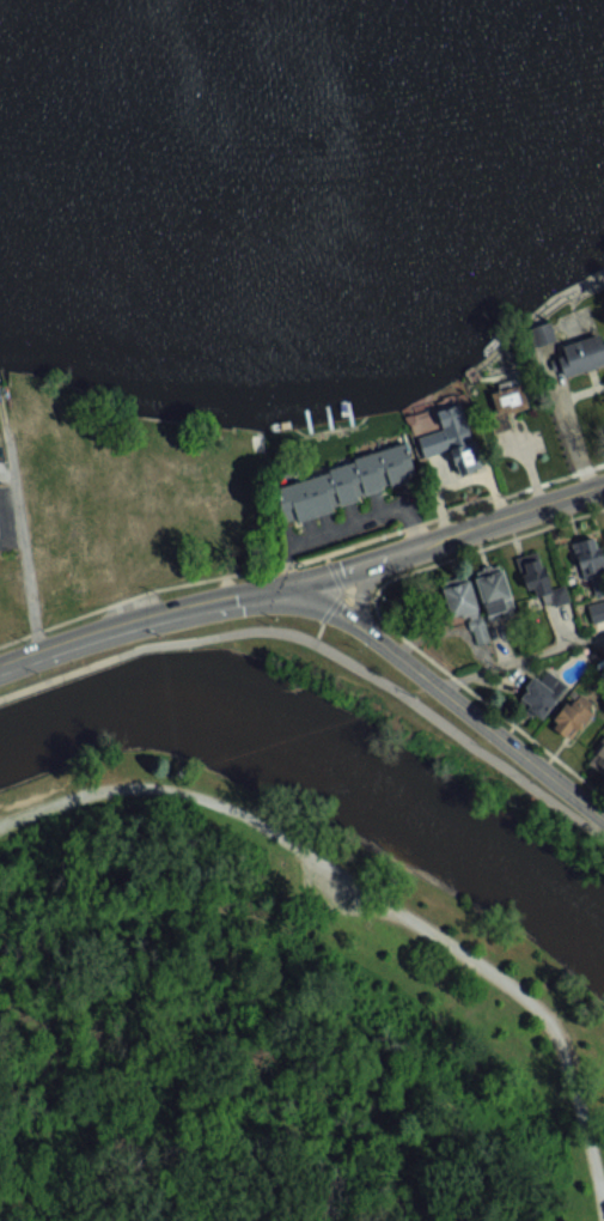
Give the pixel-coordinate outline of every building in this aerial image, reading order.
[(597,333),(591,309),(570,314),(577,341),(556,346),(563,376),(603,366),(603,331),(597,333)] [(489,391),(498,431),(511,428),(508,413),(531,408),(525,383),(489,391)] [(480,470),(466,413),(443,418),(445,430),(419,437),(425,459),(451,452),(457,476),(480,470)] [(276,481),(286,520),(419,485),(409,447),(276,481)] [(603,576),(603,557),(598,536),(573,544),(585,582),(603,576)] [(543,595),(546,606),(556,603),(541,551),(518,557),(529,599),(543,595)] [(513,611),(504,568),(474,575),(474,578),(441,586),(449,620),(468,616),(475,646),(490,642),(484,617),(513,611)] [(593,622),(603,619),(603,602),(589,605),(593,622)] [(568,689),(548,672),(541,681),(536,677),(518,699),(542,719),(568,689)] [(550,725),(570,741),(592,713),(573,697),(550,725)] [(603,734),(588,764),(603,772),(603,735),(603,734)]
